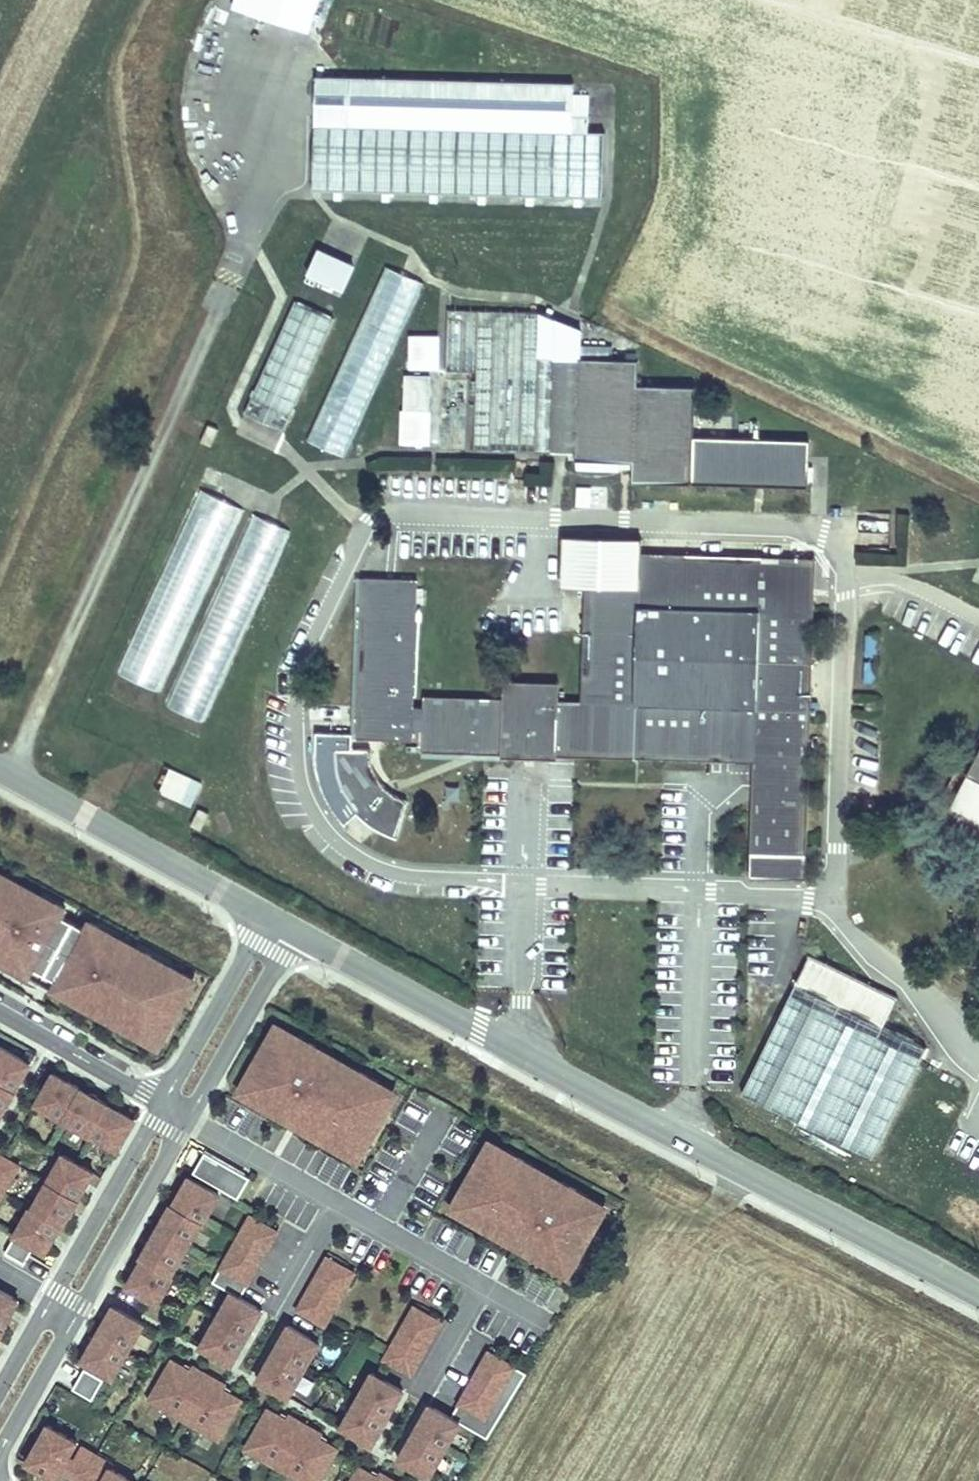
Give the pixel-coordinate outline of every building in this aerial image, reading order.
[(319,0),(231,0),(229,7),(308,33),(319,0)] [(590,131),(591,115),(575,114),(575,95),(576,83),(351,77),(350,124),(318,123),(316,188),(606,195),(607,132),(590,131)] [(591,115),(591,95),(575,95),(575,114),(591,115)] [(343,290),(355,259),(317,245),(305,275),(343,290)] [(391,264),(309,430),(345,448),(427,282),(391,264)] [(305,293),(251,402),(286,419),(340,310),(305,293)] [(450,310),(449,372),(482,372),(481,454),(555,455),(556,340),(581,341),(581,327),(541,311),(450,310)] [(437,368),(439,335),(409,333),(407,366),(437,368)] [(580,456),(581,341),(556,340),(555,455),(580,456)] [(803,483),(803,434),(690,432),(691,380),(630,379),(631,342),(581,341),(580,456),(580,474),(625,474),(625,466),(642,466),(642,480),(803,483)] [(212,444),(220,427),(210,422),(202,440),(212,444)] [(160,689),(243,506),(201,487),(117,670),(160,689)] [(203,720),(290,527),(254,511),(167,703),(203,720)] [(889,550),(890,515),(858,513),(856,549),(889,550)] [(759,750),(759,846),(808,847),(810,658),(811,552),(664,551),(664,560),(640,559),(640,536),(561,536),(561,583),(585,584),(584,637),(584,697),(558,697),(559,681),(509,681),(509,698),(428,697),(428,710),(415,710),(416,635),(416,574),(411,574),(411,558),(382,558),(382,573),(361,573),(360,737),(415,737),(415,724),(428,724),(427,747),(507,749),(735,750),(735,721),(759,721),(759,750)] [(735,750),(759,750),(759,721),(735,721),(735,750)] [(370,748),(335,748),(335,752),(336,762),(341,780),(345,790),(354,805),(367,818),(381,828),(396,836),(408,803),(393,796),(385,787),(376,775),(372,763),(370,748)] [(952,805),(978,819),(978,755),(952,805)] [(165,763),(155,786),(192,802),(202,779),(165,763)] [(200,827),(208,810),(198,805),(189,822),(200,827)] [(135,946),(130,955),(108,942),(113,934),(90,921),(85,930),(61,917),(66,908),(44,896),(39,905),(17,892),(21,884),(1,873),(0,875),(0,961),(11,967),(16,959),(42,973),(68,987),(63,996),(92,1012),(97,1003),(119,1015),(114,1024),(139,1038),(144,1029),(164,1040),(187,998),(178,993),(183,984),(159,970),(164,962),(135,946)] [(44,896),(21,884),(17,892),(39,905),(44,896)] [(135,946),(113,934),(108,942),(130,955),(135,946)] [(809,952),(742,1090),(873,1154),(926,1045),(883,1024),(897,995),(809,952)] [(37,982),(42,973),(16,959),(11,967),(37,982)] [(197,980),(164,962),(159,970),(183,984),(178,993),(187,998),(197,980)] [(63,996),(68,987),(42,973),(37,982),(63,996)] [(119,1015),(97,1003),(92,1012),(114,1024),(119,1015)] [(299,1033),(280,1022),(275,1031),(294,1042),(299,1033)] [(164,1040),(144,1029),(139,1038),(159,1049),(164,1040)] [(275,1031),(245,1083),(264,1094),(260,1103),(289,1120),(293,1113),(315,1126),(311,1133),(344,1151),(350,1142),(365,1150),(394,1099),(376,1089),(381,1080),(352,1063),(347,1072),(324,1059),(329,1050),(299,1033),(294,1042),(275,1031)] [(31,1060),(0,1042),(0,1114),(31,1060)] [(352,1063),(329,1050),(324,1059),(347,1072),(352,1063)] [(137,1116),(55,1070),(37,1101),(119,1147),(137,1116)] [(399,1090),(381,1080),(376,1089),(394,1099),(399,1090)] [(264,1094),(245,1083),(240,1092),(260,1103),(264,1094)] [(315,1126),(293,1113),(289,1120),(288,1122),(310,1135),(311,1133),(315,1126)] [(510,1150),(492,1139),(487,1148),(505,1158),(510,1150)] [(350,1142),(344,1151),(359,1160),(365,1150),(350,1142)] [(576,1268),(605,1215),(586,1204),(591,1196),(562,1179),(557,1188),(533,1174),(538,1166),(510,1150),(505,1158),(487,1148),(457,1199),(472,1207),(467,1217),(500,1236),(504,1229),(526,1241),(522,1249),(551,1266),(556,1257),(576,1268)] [(20,1161),(0,1150),(0,1186),(4,1189),(20,1161)] [(63,1223),(94,1169),(63,1151),(32,1205),(30,1204),(6,1248),(25,1259),(34,1244),(46,1250),(61,1222),(63,1223)] [(205,1151),(194,1171),(239,1197),(251,1177),(205,1151)] [(353,1167),(331,1155),(319,1175),(341,1188),(353,1167)] [(562,1179),(538,1166),(533,1174),(557,1188),(562,1179)] [(172,1275),(204,1220),(205,1221),(221,1194),(189,1176),(174,1203),(172,1202),(140,1258),(142,1259),(126,1286),(158,1304),(174,1276),(172,1275)] [(610,1206),(591,1196),(586,1204),(605,1215),(610,1206)] [(472,1207),(457,1199),(451,1208),(467,1217),(472,1207)] [(241,1298),(278,1232),(250,1216),(213,1282),(231,1293),(241,1298)] [(526,1241),(504,1229),(500,1236),(498,1239),(521,1251),(526,1241)] [(325,1326),(355,1273),(327,1257),(297,1310),(325,1326)] [(571,1276),(576,1268),(556,1257),(551,1266),(571,1276)] [(15,1298),(0,1290),(0,1325),(15,1298)] [(231,1365),(263,1310),(241,1298),(231,1293),(200,1347),(231,1365)] [(113,1378),(144,1324),(113,1306),(82,1360),(113,1378)] [(411,1375),(442,1323),(414,1307),(384,1359),(411,1375)] [(289,1398),(320,1343),(289,1325),(258,1380),(289,1398)] [(487,1438),(527,1373),(489,1352),(451,1418),(487,1438)] [(220,1440),(243,1400),(225,1390),(228,1386),(192,1366),(190,1370),(172,1360),(149,1400),(220,1440)] [(93,1399),(104,1379),(85,1368),(73,1388),(93,1399)] [(372,1446),(404,1391),(373,1373),(341,1428),(372,1446)] [(429,1479),(460,1425),(428,1407),(397,1462),(429,1479)] [(339,1450),(321,1440),(324,1436),(288,1415),(286,1420),(268,1410),(245,1449),(300,1480),(321,1480),(339,1450)] [(66,1455),(74,1442),(45,1425),(24,1462),(53,1479),(57,1471),(66,1455)] [(95,1455),(80,1446),(73,1459),(64,1474),(75,1480),(80,1480),(95,1455)] [(211,1467),(169,1454),(162,1474),(183,1480),(207,1480),(211,1467)] [(64,1474),(73,1459),(66,1455),(57,1471),(64,1474)] [(108,1468),(110,1464),(95,1455),(80,1480),(131,1480),(108,1468)] [(379,1473),(377,1478),(359,1468),(352,1480),(393,1480),(379,1473)]
